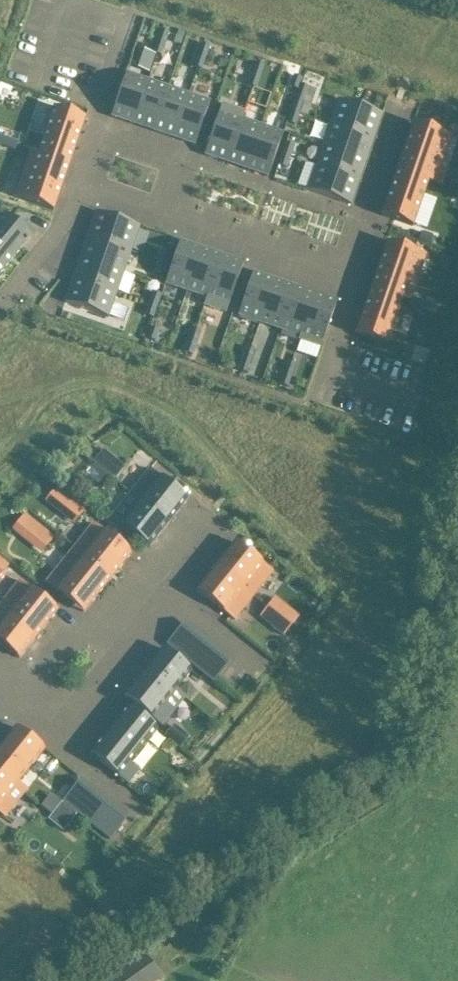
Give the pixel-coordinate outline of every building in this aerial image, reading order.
[(161,30),(157,41),(165,44),(169,33),(161,30)] [(157,41),(153,53),(161,56),(165,44),(157,41)] [(202,44),(198,55),(206,58),(210,47),(202,44)] [(198,55),(194,67),(202,70),(206,58),(198,55)] [(256,63),(253,74),(260,77),(264,65),(256,63)] [(126,73),(112,117),(133,124),(148,81),(126,73)] [(253,74),(249,86),(256,88),(260,77),(253,74)] [(294,76),(290,87),(298,90),(302,78),(294,76)] [(148,81),(133,124),(154,131),(168,88),(148,81)] [(168,88),(154,131),(174,138),(189,95),(168,88)] [(189,95),(174,138),(195,145),(210,102),(189,95)] [(339,99),(330,125),(374,140),(383,114),(339,99)] [(296,100),(292,111),(299,114),(303,102),(296,100)] [(222,104),(205,155),(226,162),(244,112),(222,104)] [(31,136),(26,148),(31,150),(39,153),(51,157),(70,163),(74,152),(85,118),(54,107),(43,140),(31,136)] [(292,111),(288,123),(296,125),(299,114),(292,111)] [(244,112),(226,162),(247,169),(262,126),(242,119),(245,112),(244,112)] [(402,157),(397,170),(416,177),(428,181),(442,186),(447,169),(443,168),(453,137),(413,123),(404,151),(402,157)] [(330,125),(323,146),(366,161),(374,140),(330,125)] [(262,126),(247,169),(268,177),(283,133),(262,126)] [(7,138),(4,146),(16,150),(18,142),(7,138)] [(287,142),(283,154),(290,157),(294,145),(287,142)] [(323,146),(315,168),(359,183),(366,161),(323,146)] [(15,196),(15,197),(54,211),(65,177),(70,163),(51,157),(39,153),(31,150),(15,196)] [(283,154),(279,166),(287,168),(290,157),(283,154)] [(315,168),(308,190),(351,205),(356,191),(359,183),(315,168)] [(397,170),(382,216),(413,227),(428,181),(416,177),(397,170)] [(450,187),(457,190),(457,181),(452,179),(450,187)] [(96,212),(89,234),(132,249),(140,227),(96,212)] [(6,215),(0,222),(0,275),(32,236),(6,215)] [(422,233),(419,240),(431,244),(433,237),(422,233)] [(89,234),(81,256),(125,271),(132,249),(89,234)] [(180,241),(166,284),(187,291),(202,248),(180,241)] [(388,242),(371,288),(403,299),(410,302),(426,255),(388,242)] [(202,248),(187,291),(207,298),(204,306),(205,306),(223,255),(202,248)] [(162,250),(158,261),(166,264),(170,252),(162,250)] [(223,255),(205,306),(212,308),(226,313),(229,306),(244,262),(223,255)] [(81,256),(73,278),(117,293),(125,271),(81,256)] [(158,261),(155,273),(162,275),(166,264),(158,261)] [(253,272),(238,315),(260,323),(275,280),(253,272)] [(73,278),(65,302),(109,317),(117,293),(73,278)] [(275,280),(260,323),(280,330),(295,287),(275,280)] [(295,287),(280,330),(300,337),(299,340),(300,341),(316,294),(315,293),(295,287)] [(371,288),(356,334),(387,345),(403,299),(371,288)] [(153,292),(149,304),(157,307),(161,295),(153,292)] [(316,294),(300,341),(321,348),(337,301),(316,294)] [(413,298),(410,306),(422,310),(424,302),(413,298)] [(424,302),(422,310),(433,314),(436,306),(424,302)] [(149,304),(145,315),(153,318),(157,307),(149,304)] [(151,327),(147,339),(155,341),(159,330),(151,327)] [(193,329),(189,340),(197,343),(201,331),(193,329)] [(189,340),(185,352),(193,354),(197,343),(189,340)] [(247,347),(243,359),(251,361),(255,350),(247,347)] [(243,359),(239,370),(247,373),(251,361),(243,359)] [(288,362),(284,373),(292,376),(296,364),(288,362)] [(284,373),(280,385),(288,387),(292,376),(284,373)] [(100,460),(119,478),(130,466),(110,448),(100,460)] [(150,469),(131,493),(169,523),(188,499),(150,469)] [(57,488),(48,499),(75,521),(84,509),(57,488)] [(131,493),(112,516),(150,546),(169,523),(131,493)] [(34,524),(24,516),(15,528),(25,535),(34,524)] [(74,547),(112,577),(131,554),(93,524),(74,547)] [(216,566),(254,596),(273,573),(235,542),(216,566)] [(74,547),(46,582),(84,612),(112,577),(74,547)] [(254,596),(216,566),(197,589),(235,620),(254,596)] [(0,605),(0,613),(34,640),(57,611),(20,581),(0,605)] [(299,617),(285,606),(277,615),(291,626),(299,617)] [(0,613),(0,642),(20,658),(34,640),(0,613)] [(291,626),(277,615),(270,624),(284,636),(291,626)] [(182,644),(173,637),(167,644),(176,651),(182,644)] [(191,652),(182,644),(176,651),(186,659),(191,652)] [(163,648),(148,667),(185,698),(186,697),(176,690),(191,671),(163,648)] [(201,660),(191,652),(186,659),(195,667),(201,660)] [(210,667),(201,660),(195,667),(204,674),(210,667)] [(163,726),(185,698),(148,667),(125,695),(163,726)] [(220,675),(210,667),(204,674),(214,682),(220,675)] [(130,763),(157,729),(129,706),(91,753),(129,784),(139,771),(130,763)] [(0,747),(0,768),(18,782),(44,750),(16,727),(0,747)] [(182,734),(175,743),(181,748),(188,739),(182,734)] [(18,782),(0,768),(0,812),(6,817),(28,790),(22,785),(18,782)] [(78,802),(68,794),(63,801),(72,809),(78,802)] [(87,809),(78,802),(72,809),(82,816),(87,809)] [(97,817),(87,809),(82,816),(91,824),(97,817)] [(106,825),(97,817),(91,824),(101,832),(106,825)] [(116,832),(106,825),(101,832),(110,839),(116,832)] [(153,973),(141,956),(105,980),(142,980),(153,973)]
